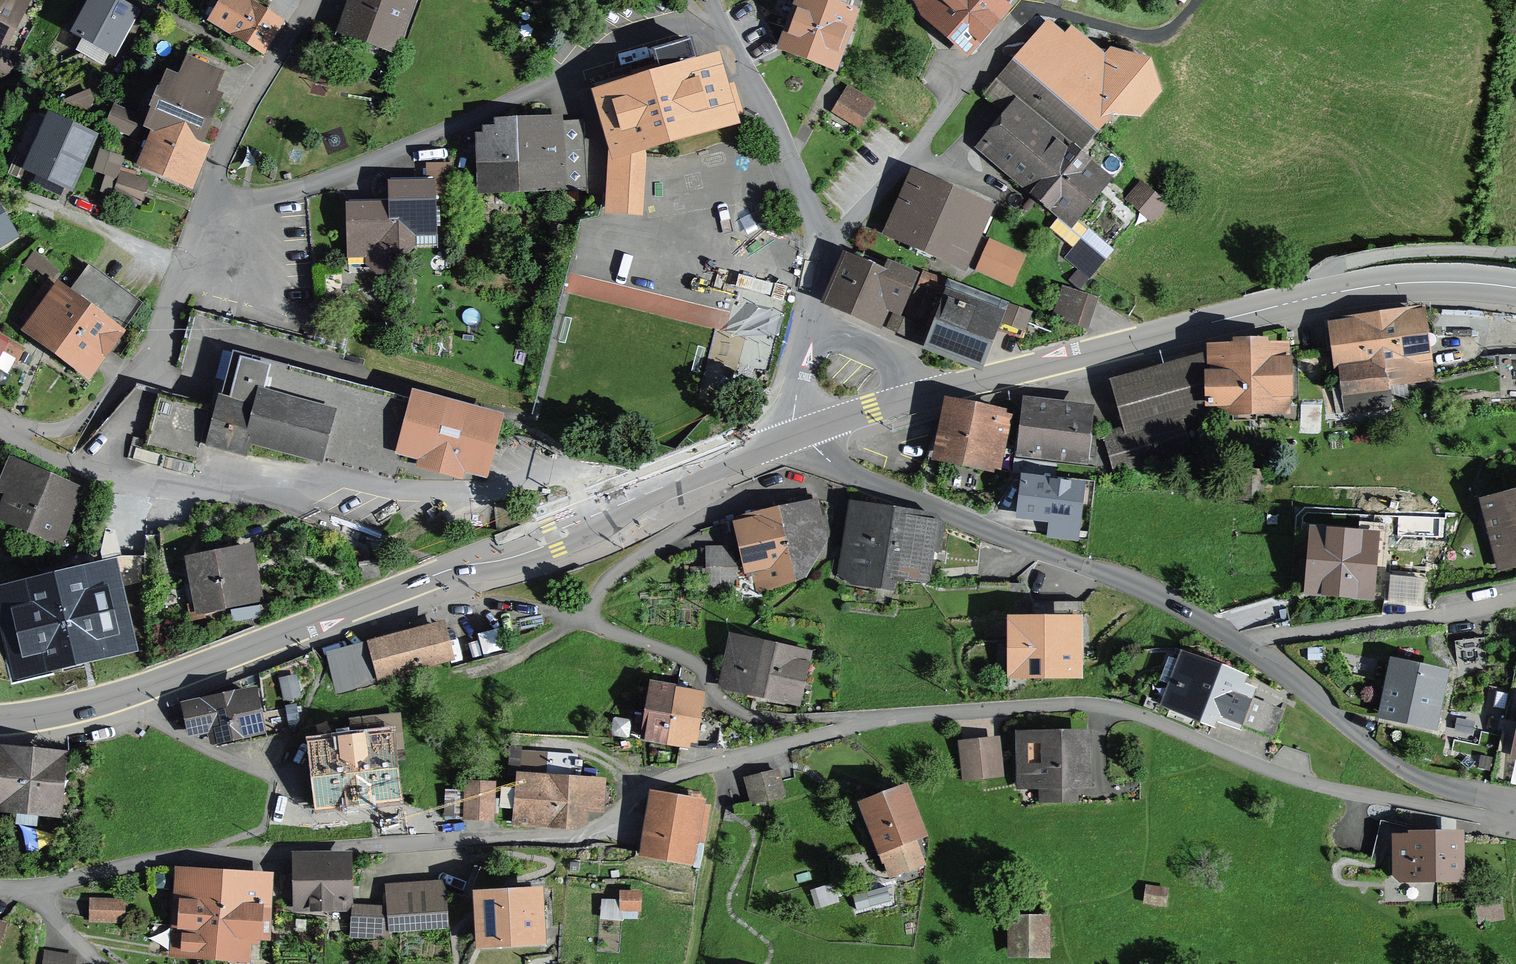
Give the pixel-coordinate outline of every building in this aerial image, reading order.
[(27,0),(0,0),(0,42),(10,22),(14,24),(27,0)] [(73,32),(86,40),(80,51),(102,62),(122,26),(127,28),(136,10),(118,0),(99,0),(94,9),(87,5),(73,32)] [(262,48),(277,24),(237,0),(227,0),(215,20),(262,48)] [(347,29),(390,45),(407,0),(358,0),(347,29)] [(782,43),(837,64),(855,16),(848,14),(853,0),(798,0),(782,43)] [(997,9),(987,0),(917,0),(966,44),(997,9)] [(1138,113),(1156,92),(1147,65),(1113,55),(1105,64),(1083,45),(1074,43),(1062,57),(1038,36),(1004,75),(1082,143),(1116,104),(1114,103),(1119,97),(1138,113)] [(7,77),(19,53),(0,44),(0,74),(7,77)] [(595,85),(613,148),(622,146),(635,143),(639,142),(739,113),(732,90),(723,92),(716,64),(713,66),(695,56),(595,85)] [(1005,111),(1019,96),(999,78),(986,92),(1005,111)] [(154,125),(159,126),(197,141),(215,97),(176,81),(175,82),(171,81),(153,124),(154,125)] [(837,111),(858,124),(866,111),(845,98),(837,111)] [(985,145),(1069,215),(1099,179),(1030,120),(1015,108),(985,145)] [(118,110),(111,126),(136,137),(140,128),(133,125),(136,118),(118,110)] [(527,183),(563,182),(561,147),(555,148),(554,121),(524,123),(525,143),(527,183)] [(42,137),(29,164),(16,158),(11,171),(60,193),(78,154),(82,156),(91,138),(57,122),(49,140),(42,137)] [(488,185),(527,183),(525,143),(519,143),(518,123),(497,124),(497,132),(485,132),(485,138),(478,138),(480,185),(488,185)] [(202,143),(197,141),(159,126),(154,125),(151,133),(147,131),(141,145),(151,149),(146,163),(186,179),(202,143)] [(643,155),(639,142),(635,143),(622,146),(613,148),(611,149),(607,209),(640,210),(642,171),(643,155)] [(584,146),(561,147),(563,182),(563,188),(586,187),(584,146)] [(123,158),(101,151),(94,171),(107,175),(102,190),(109,193),(110,192),(112,192),(120,167),(123,158)] [(134,179),(136,173),(120,167),(112,192),(139,202),(145,183),(134,179)] [(389,185),(389,206),(393,233),(393,252),(406,252),(413,245),(412,232),(436,231),(435,213),(438,213),(438,209),(435,209),(434,184),(389,185)] [(918,186),(898,232),(964,261),(970,247),(963,244),(978,212),(918,186)] [(1153,217),(1163,206),(1141,186),(1131,197),(1153,217)] [(393,252),(393,233),(389,206),(347,207),(349,254),(371,254),(371,266),(378,272),(394,272),(393,252)] [(12,236),(0,215),(0,243),(12,236)] [(1088,231),(1067,253),(1091,275),(1111,253),(1088,231)] [(1010,282),(1021,258),(991,244),(980,268),(1010,282)] [(87,368),(136,302),(88,267),(65,298),(58,293),(62,288),(50,279),(56,271),(34,255),(26,266),(47,282),(22,317),(34,326),(33,328),(87,368)] [(848,263),(831,300),(876,319),(886,295),(901,301),(912,277),(886,266),(881,277),(848,263)] [(944,295),(932,327),(938,329),(932,345),(977,363),(995,319),(1022,330),(1029,314),(925,273),(920,285),(944,295)] [(1065,289),(1055,318),(1083,328),(1093,298),(1065,289)] [(1418,313),(1378,319),(1386,383),(1428,377),(1418,313)] [(394,480),(403,448),(415,400),(352,383),(354,374),(357,364),(189,319),(176,368),(221,380),(225,381),(208,445),(249,455),(251,441),(394,480)] [(1385,383),(1386,383),(1378,319),(1338,325),(1349,396),(1386,391),(1385,383)] [(16,360),(22,351),(0,338),(0,351),(16,360)] [(1178,417),(1213,407),(1285,404),(1284,353),(1211,355),(1114,381),(1129,430),(1107,436),(1116,469),(1187,448),(1178,417)] [(1499,358),(1500,398),(1515,398),(1515,358),(1499,358)] [(110,421),(106,438),(131,445),(127,459),(147,464),(150,450),(196,462),(209,414),(134,394),(130,410),(122,408),(118,423),(110,421)] [(416,397),(415,400),(403,448),(422,453),(420,458),(463,470),(464,465),(483,470),(497,419),(416,397)] [(1082,458),(1086,412),(1029,406),(1024,451),(1082,458)] [(1008,420),(953,409),(944,452),(986,461),(990,441),(1003,443),(1008,420)] [(14,495),(6,514),(61,538),(67,523),(56,519),(69,490),(11,465),(0,489),(14,495)] [(1241,474),(1242,496),(1259,496),(1258,473),(1241,474)] [(1023,514),(1075,520),(1079,487),(1027,481),(1023,514)] [(778,517),(778,518),(789,561),(776,564),(781,585),(798,576),(796,567),(810,564),(812,558),(807,538),(818,536),(810,497),(775,505),(778,517)] [(1502,563),(1515,560),(1515,497),(1487,505),(1502,563)] [(888,581),(890,572),(898,517),(857,511),(850,561),(841,559),(839,573),(888,581)] [(936,523),(898,517),(890,572),(931,577),(936,523)] [(776,564),(789,561),(778,518),(744,524),(757,585),(746,587),(744,578),(734,578),(734,585),(733,585),(737,602),(762,596),(761,590),(781,585),(776,564)] [(1315,533),(1311,582),(1346,585),(1345,592),(1368,594),(1373,538),(1315,533)] [(709,586),(733,585),(734,585),(734,578),(733,554),(725,555),(724,547),(707,547),(709,586)] [(237,553),(215,558),(224,603),(258,596),(255,582),(244,584),(242,577),(255,574),(251,551),(237,553)] [(0,585),(0,624),(13,682),(138,653),(116,558),(0,585)] [(222,603),(224,603),(215,558),(193,562),(201,602),(190,604),(193,618),(204,616),(204,612),(223,609),(222,603)] [(380,578),(376,560),(359,564),(363,581),(380,578)] [(1425,581),(1393,574),(1388,597),(1420,604),(1425,581)] [(1036,600),(1036,613),(1086,612),(1085,598),(1036,600)] [(1014,671),(1074,671),(1074,626),(1014,626),(1014,671)] [(396,670),(448,656),(441,628),(373,646),(374,651),(329,663),(338,696),(385,683),(386,685),(399,681),(396,670)] [(727,683),(755,689),(764,650),(736,644),(727,683)] [(802,659),(764,650),(755,689),(793,698),(802,659)] [(297,707),(312,667),(309,653),(258,673),(265,713),(297,707)] [(1182,689),(1176,703),(1211,717),(1213,711),(1239,721),(1250,693),(1236,688),(1239,680),(1186,659),(1183,667),(1171,663),(1164,682),(1182,689)] [(1432,724),(1442,676),(1394,666),(1384,714),(1432,724)] [(666,743),(671,743),(667,738),(675,694),(676,688),(655,684),(648,738),(666,743)] [(675,694),(667,738),(671,743),(688,746),(697,691),(689,690),(676,688),(675,694)] [(258,728),(251,694),(188,707),(192,729),(207,726),(209,739),(258,728)] [(390,792),(386,747),(400,745),(397,717),(353,722),(355,738),(317,742),(324,799),(390,792)] [(1041,800),(1075,800),(1075,783),(1083,783),(1083,738),(1020,739),(1020,784),(1041,784),(1041,800)] [(999,774),(996,742),(963,745),(967,777),(999,774)] [(57,761),(8,757),(6,789),(0,789),(0,813),(2,814),(3,802),(52,806),(57,761)] [(762,775),(768,799),(784,795),(778,771),(762,775)] [(746,779),(752,803),(768,799),(762,775),(746,779)] [(516,776),(513,821),(538,823),(538,819),(579,822),(580,807),(603,808),(610,803),(611,786),(539,781),(539,777),(516,776)] [(491,816),(492,786),(467,784),(466,815),(491,816)] [(863,807),(884,860),(890,858),(895,871),(921,861),(920,859),(925,858),(916,834),(923,831),(908,790),(863,807)] [(701,862),(710,807),(699,805),(699,803),(654,795),(645,852),(701,862)] [(1410,879),(1415,875),(1457,875),(1456,837),(1414,837),(1395,838),(1395,872),(1401,879),(1410,879)] [(300,859),(301,903),(347,902),(346,858),(300,859)] [(206,927),(219,928),(222,878),(181,876),(180,903),(193,904),(192,909),(179,908),(178,925),(184,925),(183,950),(204,951),(206,927)] [(265,881),(222,878),(219,928),(206,927),(204,951),(243,953),(245,923),(270,925),(271,908),(264,907),(265,881)] [(620,897),(603,897),(603,916),(644,916),(644,889),(620,888),(620,897)] [(391,893),(394,928),(446,924),(443,889),(391,893)] [(483,940),(538,937),(536,894),(481,897),(483,940)] [(1477,904),(1480,921),(1503,917),(1500,900),(1477,904)] [(92,901),(92,919),(122,920),(122,902),(92,901)] [(353,918),(352,935),(377,936),(378,919),(353,918)] [(1044,951),(1044,921),(1014,921),(1014,951),(1044,951)] [(62,955),(45,952),(44,963),(59,963),(62,955)] [(62,955),(59,963),(72,963),(73,956),(62,955)]
